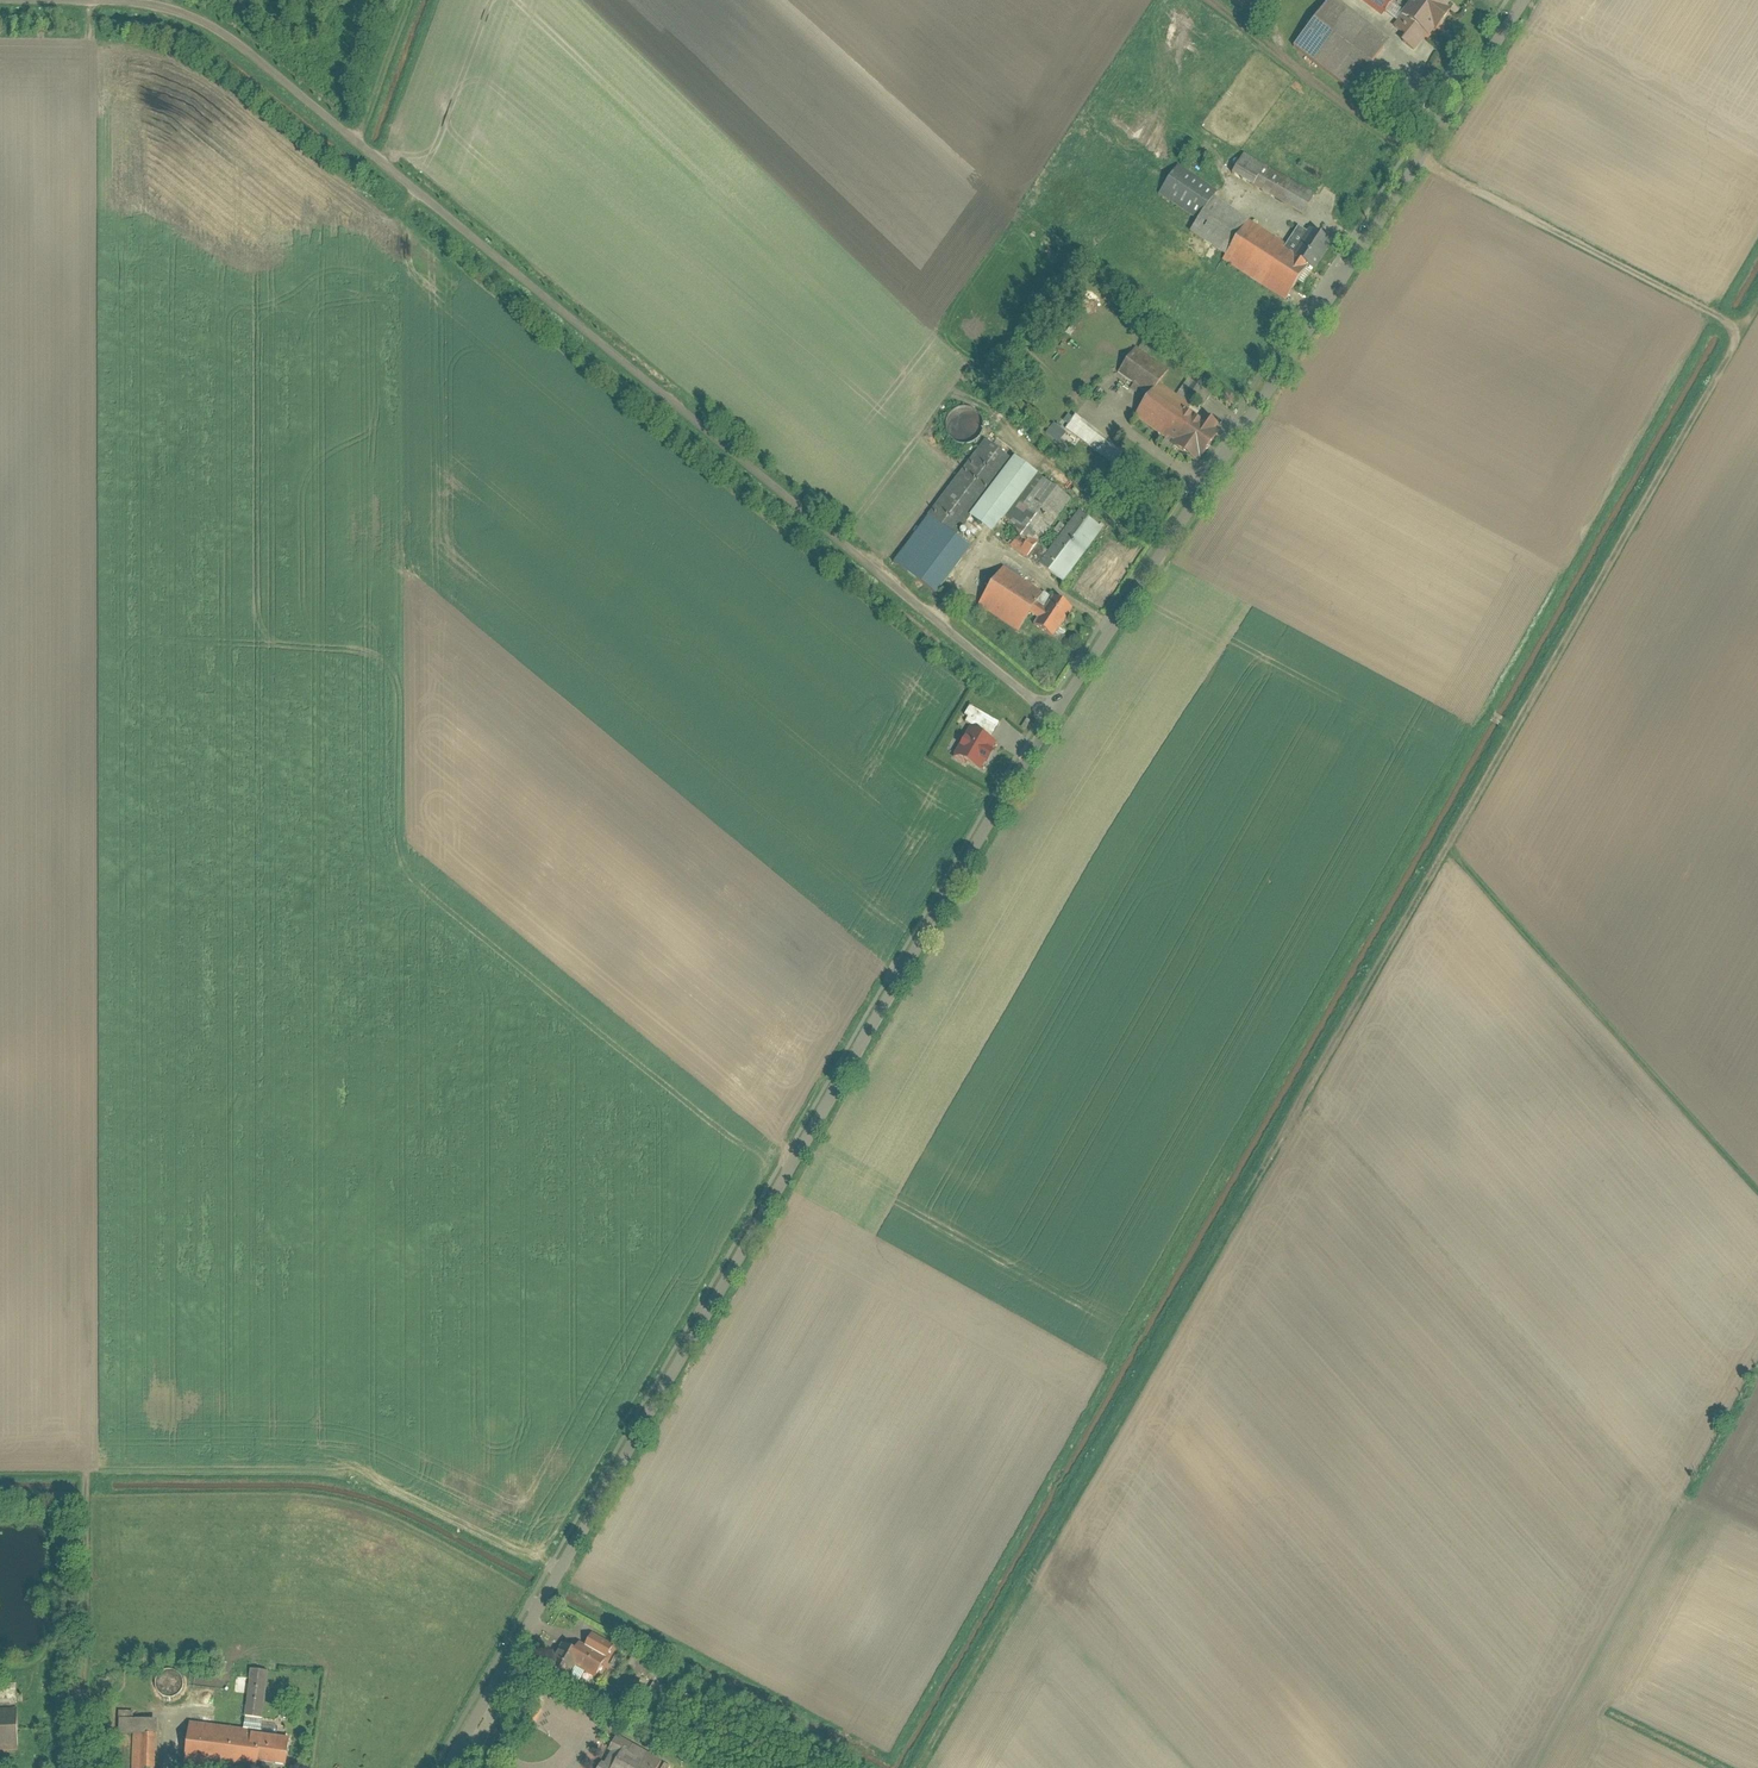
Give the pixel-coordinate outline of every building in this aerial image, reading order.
[(1342,0),(1335,0),(1300,45),(1358,90),(1395,41),(1342,0)] [(1385,16),(1397,0),(1364,0),(1385,16)] [(1446,0),(1418,0),(1407,16),(1432,34),(1434,35),(1440,27),(1443,29),(1456,11),(1452,8),(1454,6),(1446,0)] [(1419,53),(1432,34),(1407,16),(1398,28),(1409,36),(1405,42),(1419,53)] [(1247,153),(1236,172),(1307,214),(1318,195),(1247,153)] [(1222,194),(1180,167),(1163,194),(1205,221),(1219,200),(1222,194)] [(1196,235),(1232,258),(1254,223),(1219,200),(1205,221),(1196,235)] [(1301,254),(1254,223),(1232,258),(1228,263),(1287,301),(1313,261),(1301,254)] [(1319,266),(1336,240),(1318,228),(1301,254),(1313,261),(1319,266)] [(1127,341),(1109,368),(1142,390),(1149,380),(1161,363),(1127,341)] [(1212,423),(1149,380),(1142,390),(1125,416),(1188,458),(1212,423)] [(964,403),(960,401),(954,400),(948,401),(945,403),(940,408),(938,413),(937,417),(938,423),(943,430),(948,434),(954,435),(960,434),(965,432),(969,427),(972,419),(972,413),(969,407),(964,403)] [(1062,424),(1114,467),(1125,454),(1073,411),(1062,424)] [(1059,445),(1068,434),(1056,424),(1047,434),(1059,445)] [(1001,457),(973,436),(881,558),(925,591),(959,546),(942,534),(958,513),(1001,457)] [(1001,457),(958,513),(980,530),(1025,471),(1003,454),(1001,457)] [(1038,548),(1073,499),(1041,476),(1006,525),(1020,535),(1010,548),(1029,561),(1038,548)] [(1097,527),(1073,510),(1033,564),(1057,582),(1097,527)] [(1041,594),(1000,567),(976,603),(1017,631),(1041,594)] [(1053,641),(1072,610),(1050,597),(1031,628),(1053,641)] [(977,769),(996,738),(974,724),(955,755),(977,769)] [(618,1647),(595,1634),(588,1645),(611,1658),(618,1647)] [(588,1645),(579,1640),(575,1647),(562,1640),(548,1664),(567,1675),(575,1662),(601,1677),(611,1658),(588,1645)] [(272,1673),(255,1671),(248,1715),(265,1717),(272,1673)] [(23,1748),(22,1707),(0,1707),(0,1749),(23,1748)] [(159,1722),(128,1721),(128,1733),(136,1734),(159,1734),(159,1722)] [(195,1723),(189,1763),(227,1767),(263,1767),(264,1762),(291,1765),(295,1738),(195,1723)] [(136,1734),(134,1767),(158,1767),(159,1734),(136,1734)] [(601,1767),(662,1767),(666,1762),(621,1735),(613,1749),(617,1751),(609,1763),(605,1761),(601,1767)]
